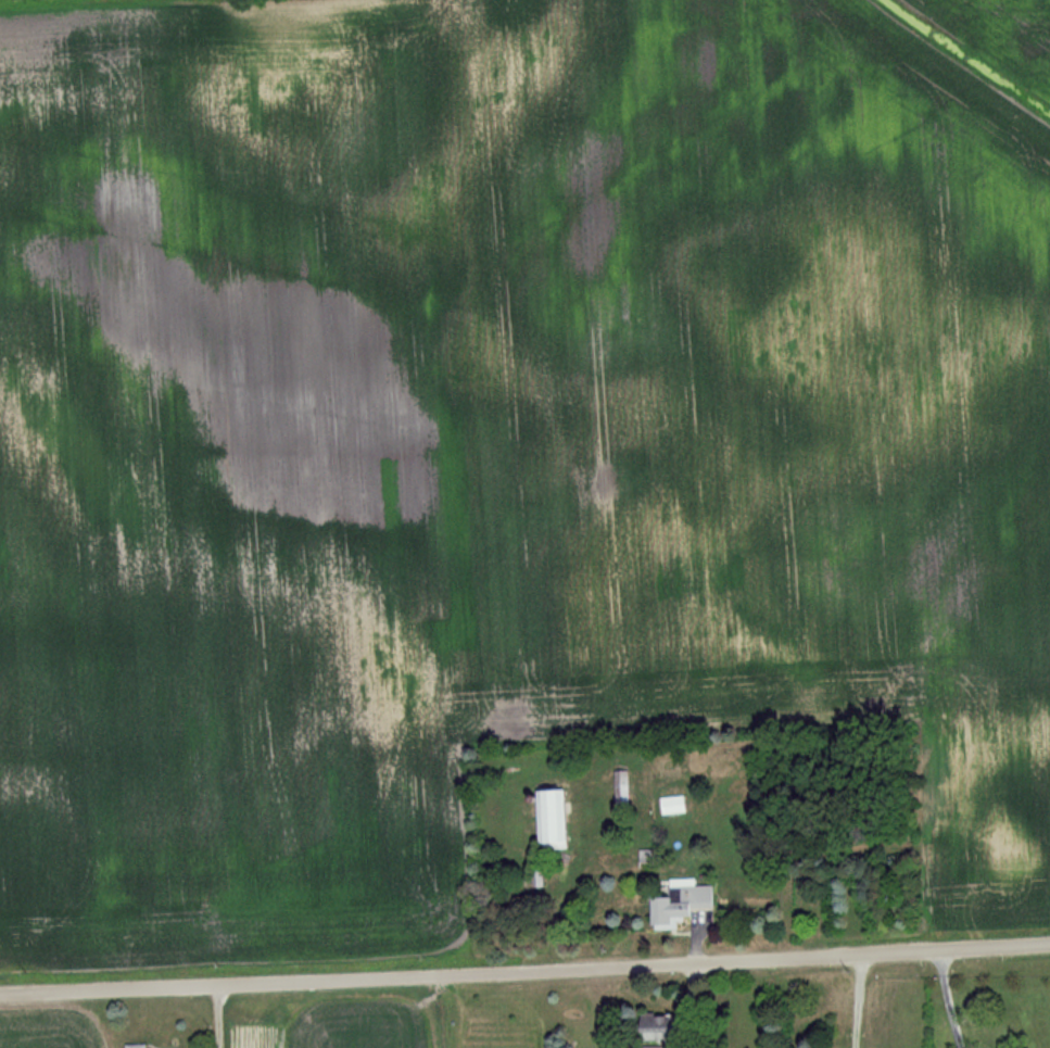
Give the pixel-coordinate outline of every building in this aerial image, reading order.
[(612,814),(625,814),(625,772),(612,772),(612,814)] [(533,790),(534,850),(561,850),(560,790),(533,790)] [(681,798),(658,798),(658,813),(681,813),(681,798)] [(674,886),(674,897),(646,897),(646,929),(679,929),(679,917),(690,917),(690,910),(709,910),(709,886),(674,886)] [(634,1014),(634,1035),(668,1035),(668,1014),(634,1014)]
